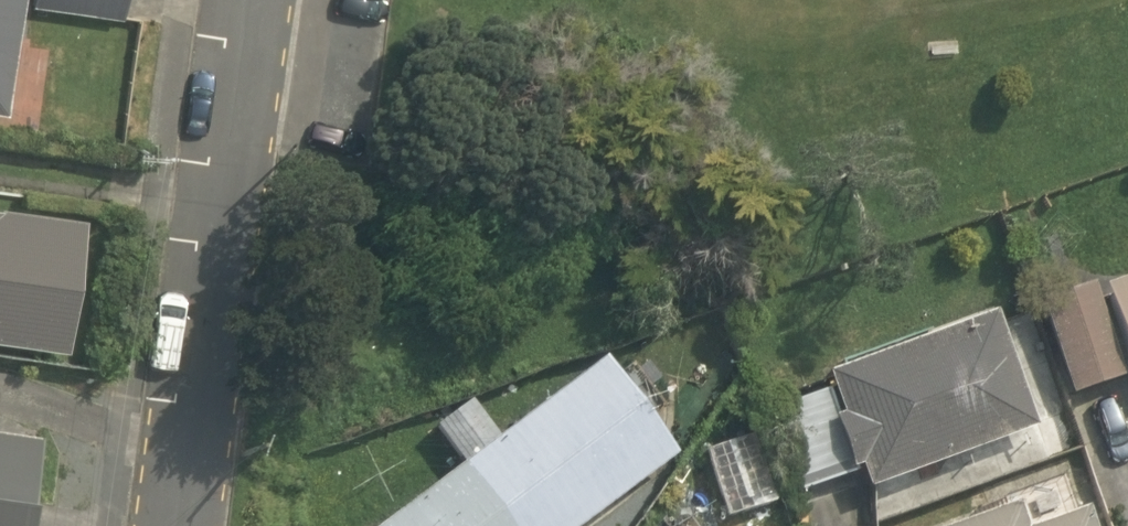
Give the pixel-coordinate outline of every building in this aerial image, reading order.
[(27,0),(0,0),(0,112),(10,113),(27,0)] [(124,19),(126,0),(36,0),(35,6),(124,19)] [(69,350),(88,217),(0,204),(0,340),(69,350)] [(1107,287),(1127,346),(1127,279),(1107,287)] [(1074,394),(1126,376),(1095,286),(1043,304),(1074,394)] [(834,415),(830,417),(820,391),(764,411),(794,492),(850,471),(849,469),(854,467),(861,488),(1029,426),(986,310),(818,372),(834,415)] [(607,357),(501,438),(474,401),(436,428),(464,463),(381,525),(585,525),(681,453),(607,357)] [(45,428),(0,422),(0,525),(31,525),(45,428)] [(1016,507),(962,525),(1023,525),(1016,507)] [(1088,509),(1040,525),(1094,525),(1088,509)]
